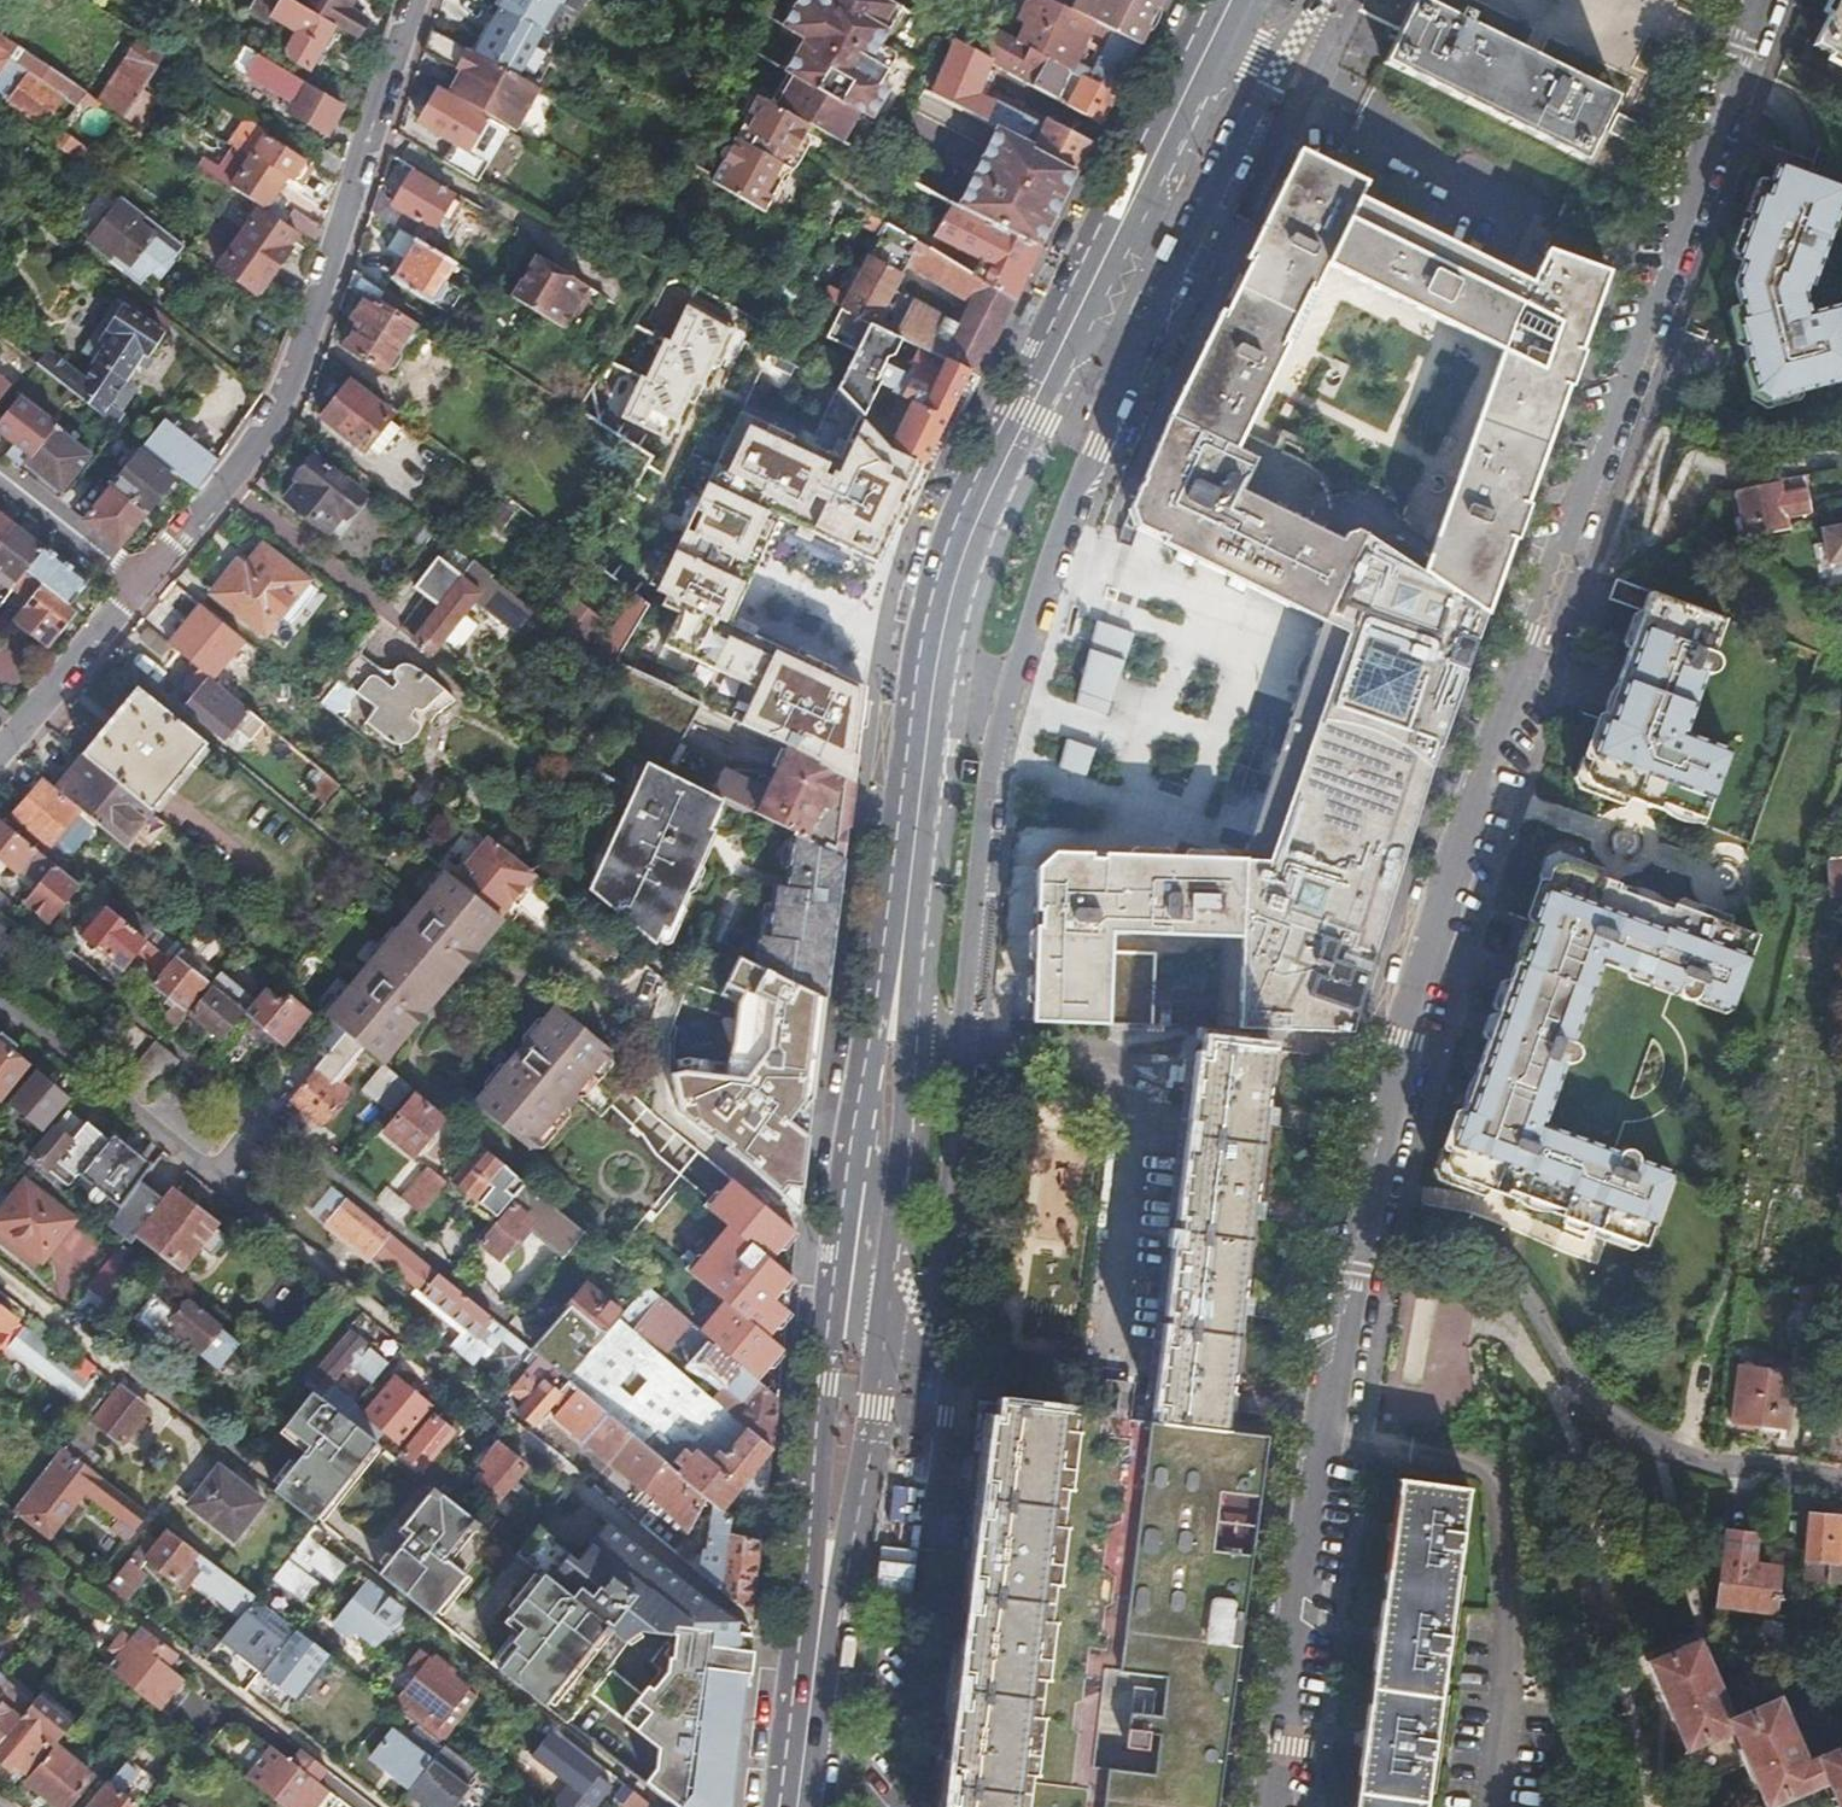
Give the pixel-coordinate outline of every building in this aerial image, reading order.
[(336,25),(296,0),(236,0),(235,2),(256,14),(261,5),(297,26),(286,44),(291,55),(310,66),(336,25)] [(353,35),(365,16),(351,7),(355,0),(296,0),(336,25),(353,35)] [(499,7),(500,8),(537,30),(553,0),(568,9),(573,0),(503,0),(499,7)] [(734,81),(767,101),(817,132),(829,139),(851,151),(883,168),(902,134),(928,88),(924,85),(945,33),(920,19),(888,0),(780,0),(734,81)] [(1072,11),(1051,0),(1028,0),(1025,11),(1026,17),(1031,20),(1019,42),(1115,94),(1140,45),(1072,11)] [(1162,0),(1077,0),(1072,11),(1140,45),(1147,29),(1162,0)] [(1358,10),(1400,30),(1415,0),(1363,0),(1358,10)] [(1419,1),(1417,0),(1415,0),(1400,30),(1384,63),(1388,65),(1586,161),(1617,98),(1419,1)] [(1813,46),(1841,61),(1841,0),(1837,0),(1813,46)] [(473,55),(517,80),(544,34),(537,30),(500,8),(491,24),(473,55)] [(353,35),(362,40),(372,21),(365,16),(353,35)] [(466,51),(473,55),(491,24),(484,20),(466,51)] [(993,28),(980,53),(992,60),(991,62),(1057,100),(1100,125),(1115,94),(1019,42),(993,28)] [(430,30),(422,53),(463,77),(454,93),(516,131),(539,93),(517,80),(473,55),(466,51),(430,30)] [(75,84),(25,51),(0,35),(0,68),(5,71),(0,78),(0,94),(48,125),(67,96),(79,103),(87,92),(75,84)] [(141,89),(159,62),(164,55),(138,39),(99,100),(123,116),(141,89)] [(956,40),(936,92),(989,122),(997,104),(991,101),(986,97),(980,94),(989,68),(991,62),(992,60),(980,53),(956,40)] [(306,79),(260,51),(243,41),(237,51),(251,61),(247,69),(285,93),(283,98),(284,104),(289,108),(288,110),(323,133),(338,106),(303,84),(306,79)] [(995,71),(989,68),(980,94),(986,97),(995,71)] [(359,111),(365,92),(336,74),(326,91),(359,111)] [(996,89),(991,101),(997,104),(1002,92),(996,89)] [(440,162),(475,183),(487,164),(465,150),(484,120),(438,91),(418,123),(452,145),(440,162)] [(997,104),(989,122),(994,125),(998,127),(1032,146),(1032,149),(1075,170),(1078,172),(1082,163),(1092,142),(1047,117),(1043,125),(1036,121),(1039,113),(1026,105),(1002,92),(997,104)] [(736,140),(709,185),(761,211),(785,171),(792,173),(817,132),(767,101),(742,142),(736,140)] [(1047,117),(1039,113),(1036,121),(1043,125),(1047,117)] [(233,149),(242,155),(283,181),(286,176),(291,179),(295,182),(308,163),(265,135),(261,141),(257,138),(264,128),(247,117),(228,146),(233,149)] [(1019,238),(1037,245),(1051,217),(1054,218),(1056,214),(1050,211),(1055,202),(1061,205),(1063,201),(1060,199),(1075,170),(1032,149),(1032,146),(998,127),(957,206),(967,211),(1019,238)] [(265,135),(268,130),(264,128),(257,138),(261,141),(265,135)] [(199,166),(264,209),(283,181),(242,155),(233,149),(225,162),(210,152),(199,166)] [(1300,150),(1164,429),(1131,507),(1138,525),(1166,537),(1163,543),(1178,551),(1194,558),(1221,571),(1237,579),(1317,618),(1322,621),(1359,549),(1342,540),(1327,533),(1329,525),(1331,511),(1327,486),(1320,473),(1312,464),(1302,457),(1287,452),(1271,449),(1279,433),(1249,418),(1324,264),(1502,351),(1427,563),(1424,572),(1487,613),(1488,610),(1609,271),(1540,246),(1527,281),(1357,198),(1365,181),(1338,168),(1300,150)] [(1778,163),(1772,180),(1766,195),(1760,192),(1753,212),(1750,221),(1737,255),(1737,257),(1744,259),(1736,280),(1742,303),(1746,316),(1739,318),(1745,342),(1750,359),(1758,390),(1772,398),(1802,390),(1841,380),(1841,303),(1802,315),(1841,208),(1841,186),(1813,176),(1778,163)] [(378,191),(371,213),(385,222),(394,208),(444,238),(464,207),(453,199),(455,197),(414,173),(395,203),(393,202),(390,202),(387,200),(385,198),(382,196),(380,193),(378,191)] [(286,176),(283,181),(287,185),(291,179),(286,176)] [(1746,209),(1753,212),(1760,192),(1766,195),(1772,180),(1762,177),(1757,179),(1746,209)] [(87,244),(140,286),(147,278),(156,285),(183,250),(122,201),(87,244)] [(1050,211),(1056,214),(1061,205),(1055,202),(1050,211)] [(294,205),(283,221),(317,244),(323,225),(294,205)] [(979,261),(972,276),(1014,299),(1040,247),(1037,245),(1019,238),(967,211),(957,206),(953,205),(953,206),(934,237),(979,261)] [(254,229),(243,244),(279,269),(290,254),(285,251),(295,238),(261,213),(251,226),(254,229)] [(1733,253),(1737,255),(1750,221),(1743,218),(1731,250),(1733,253)] [(957,327),(941,355),(978,373),(1014,299),(972,276),(888,228),(847,308),(858,314),(876,323),(895,291),(908,267),(970,303),(957,327)] [(402,260),(415,241),(399,231),(387,249),(402,260)] [(444,282),(455,266),(415,241),(402,260),(389,281),(446,317),(462,293),(444,282)] [(279,269),(243,244),(233,257),(229,255),(221,265),(256,292),(264,280),(268,284),(279,269)] [(509,300),(559,331),(586,290),(536,259),(509,300)] [(360,326),(345,346),(344,348),(368,365),(383,374),(398,351),(411,359),(422,340),(410,331),(412,328),(396,317),(405,304),(353,270),(347,288),(366,300),(353,321),(360,326)] [(140,286),(150,293),(156,285),(147,278),(140,286)] [(876,323),(884,327),(887,328),(905,297),(895,291),(876,323)] [(905,297),(887,328),(904,337),(920,345),(927,348),(944,319),(905,297)] [(1741,343),(1745,342),(1739,318),(1746,316),(1742,303),(1731,306),(1729,312),(1737,340),(1741,343)] [(900,393),(910,375),(890,365),(904,337),(887,328),(884,327),(876,323),(858,314),(847,308),(837,304),(826,326),(831,329),(828,334),(858,348),(839,387),(866,416),(882,383),(900,393)] [(735,327),(686,305),(670,341),(663,338),(646,376),(638,372),(618,418),(668,440),(694,380),(702,384),(710,366),(717,369),(735,327)] [(68,388),(75,393),(107,419),(112,412),(110,411),(101,404),(120,377),(141,350),(148,355),(163,333),(122,307),(96,345),(102,349),(95,360),(83,377),(68,388)] [(944,319),(927,348),(941,355),(957,327),(944,319)] [(928,466),(978,373),(941,355),(927,348),(920,345),(913,363),(916,365),(910,375),(900,393),(903,395),(903,394),(910,397),(911,398),(911,399),(912,400),(912,402),(890,449),(928,466)] [(1743,364),(1752,399),(1767,407),(1800,399),(1804,395),(1802,390),(1772,398),(1758,390),(1750,359),(1744,361),(1743,364)] [(122,380),(120,377),(101,404),(110,411),(120,396),(122,393),(123,391),(123,388),(123,385),(123,383),(122,380)] [(0,379),(0,395),(8,385),(0,379)] [(351,386),(322,421),(362,453),(366,448),(379,458),(401,431),(388,420),(390,416),(351,386)] [(27,454),(24,452),(55,413),(25,389),(0,421),(0,435),(12,445),(3,458),(16,468),(27,454)] [(883,564),(928,466),(890,449),(864,421),(843,466),(751,428),(723,489),(706,481),(657,588),(684,605),(665,645),(759,692),(740,722),(820,760),(819,762),(856,782),(872,688),(726,625),(780,516),(883,564)] [(196,488),(213,464),(174,433),(160,422),(142,445),(156,456),(196,488)] [(59,501),(65,494),(61,491),(90,455),(53,425),(25,461),(40,474),(34,482),(59,501)] [(110,485),(145,512),(174,478),(139,451),(110,485)] [(300,481),(287,496),(340,540),(374,499),(317,452),(296,478),(300,481)] [(1741,517),(1735,518),(1739,537),(1788,528),(1786,515),(1809,510),(1804,488),(1781,492),(1779,481),(1736,489),(1741,517)] [(117,546),(145,512),(110,485),(81,519),(117,546)] [(0,515),(0,543),(13,526),(0,515)] [(1821,527),(1828,562),(1841,559),(1841,523),(1821,527)] [(44,544),(27,531),(25,534),(13,526),(0,543),(0,581),(10,588),(11,586),(17,579),(23,572),(24,570),(44,544)] [(1359,549),(1378,543),(1362,532),(1357,529),(1346,533),(1342,540),(1359,549)] [(452,542),(441,555),(462,572),(473,558),(452,542)] [(1310,655),(1471,660),(1487,613),(1424,572),(1378,543),(1359,549),(1322,621),(1310,655)] [(89,577),(44,544),(24,570),(67,604),(89,577)] [(237,562),(213,592),(266,632),(307,578),(263,545),(245,568),(237,562)] [(1190,567),(1194,558),(1178,551),(1174,559),(1190,567)] [(473,558),(462,572),(441,555),(438,553),(415,583),(426,591),(430,595),(424,603),(420,599),(401,622),(434,649),(476,597),(516,629),(534,607),(532,605),(473,558)] [(1232,588),(1237,579),(1221,571),(1217,580),(1232,588)] [(75,612),(23,572),(17,579),(11,586),(30,601),(19,615),(14,621),(46,645),(53,636),(38,624),(42,620),(58,632),(75,612)] [(1636,585),(1617,578),(1610,599),(1628,606),(1636,585)] [(1644,612),(1638,627),(1630,649),(1619,680),(1615,685),(1612,691),(1609,698),(1607,705),(1606,711),(1606,717),(1591,757),(1586,771),(1591,783),(1629,797),(1704,824),(1730,750),(1685,733),(1706,676),(1708,676),(1711,676),(1715,675),(1718,673),(1721,670),(1723,666),(1724,662),(1723,658),(1722,655),(1720,653),(1717,650),(1715,649),(1726,617),(1636,585),(1628,606),(1644,612)] [(430,595),(426,591),(420,599),(424,603),(430,595)] [(563,595),(543,623),(572,644),(592,616),(563,595)] [(202,604),(169,645),(198,669),(209,678),(243,637),(202,604)] [(169,645),(140,621),(133,629),(162,653),(169,645)] [(1630,649),(1638,627),(1634,626),(1630,628),(1624,644),(1626,647),(1630,649)] [(1090,649),(1082,679),(1102,686),(1110,656),(1090,649)] [(1301,683),(1310,655),(1306,653),(1304,655),(1299,664),(1297,673),(1296,682),(1301,683)] [(1242,936),(1239,1028),(1353,1032),(1364,995),(1375,953),(1433,768),(1471,660),(1310,655),(1301,683),(1287,725),(1245,851),(1245,858),(1244,870),(1242,936)] [(253,715),(209,678),(198,669),(183,688),(196,699),(187,709),(223,739),(225,737),(231,742),(253,715)] [(368,675),(357,688),(376,705),(368,715),(369,721),(385,733),(394,740),(397,742),(400,742),(403,741),(408,737),(413,733),(418,727),(424,721),(427,718),(431,715),(436,712),(441,708),(443,705),(445,702),(444,698),(442,695),(430,686),(414,671),(412,670),(409,669),(406,669),(403,670),(401,673),(398,676),(399,678),(400,679),(391,687),(389,686),(387,684),(385,681),(383,679),(380,677),(376,675),(374,674),(371,674),(368,675)] [(333,680),(318,704),(339,717),(354,693),(333,680)] [(139,688),(83,754),(150,810),(206,743),(139,688)] [(262,722),(253,715),(231,742),(239,750),(262,722)] [(697,724),(672,776),(678,779),(727,806),(728,803),(806,836),(804,839),(846,858),(847,855),(856,782),(819,762),(820,760),(740,722),(731,741),(697,724)] [(1064,743),(1062,761),(1088,764),(1090,746),(1064,743)] [(83,754),(55,787),(81,809),(97,823),(121,843),(150,810),(83,754)] [(1628,801),(1629,797),(1591,783),(1586,771),(1591,757),(1586,755),(1584,756),(1578,771),(1586,789),(1623,802),(1628,801)] [(678,779),(672,776),(651,767),(620,829),(607,855),(590,888),(657,941),(664,925),(671,928),(679,913),(686,898),(700,870),(716,839),(711,837),(726,808),(727,806),(678,779)] [(340,786),(329,777),(316,792),(327,802),(340,786)] [(55,787),(44,778),(14,815),(51,846),(54,842),(81,809),(55,787)] [(732,811),(726,808),(711,837),(716,839),(718,840),(732,811)] [(81,809),(54,842),(66,852),(74,851),(97,823),(81,809)] [(36,849),(0,820),(0,857),(17,872),(14,876),(32,890),(40,880),(54,864),(36,849)] [(602,853),(607,855),(620,829),(615,827),(602,853)] [(846,858),(804,839),(803,848),(799,876),(797,895),(785,894),(782,911),(778,944),(770,943),(765,942),(762,969),(793,983),(793,984),(828,1000),(838,922),(840,910),(843,880),(846,858)] [(461,885),(507,923),(543,880),(496,842),(461,885)] [(792,875),(799,876),(803,848),(796,847),(792,875)] [(1212,869),(1244,870),(1245,858),(1208,857),(1055,851),(1038,864),(1212,869)] [(1541,881),(1545,883),(1551,867),(1562,862),(1601,877),(1603,872),(1601,868),(1557,851),(1546,857),(1539,876),(1541,881)] [(1841,899),(1841,857),(1829,859),(1831,899),(1841,899)] [(1449,1175),(1488,1189),(1517,1199),(1520,1202),(1523,1203),(1525,1205),(1529,1207),(1533,1209),(1538,1210),(1542,1211),(1546,1211),(1550,1211),(1564,1216),(1589,1225),(1592,1226),(1638,1243),(1647,1246),(1674,1171),(1543,1124),(1602,962),(1732,1009),(1759,934),(1732,924),(1677,904),(1666,900),(1662,897),(1659,895),(1655,893),(1652,892),(1648,890),(1644,889),(1638,887),(1634,887),(1629,887),(1601,877),(1562,862),(1551,867),(1545,883),(1530,924),(1528,927),(1526,930),(1524,933),(1522,937),(1521,939),(1520,942),(1519,946),(1519,949),(1518,952),(1518,955),(1518,958),(1509,981),(1499,1010),(1497,1014),(1489,1038),(1476,1072),(1474,1075),(1472,1078),(1470,1081),(1469,1084),(1468,1087),(1467,1090),(1466,1093),(1465,1096),(1464,1099),(1464,1102),(1464,1106),(1449,1148),(1443,1163),(1449,1175)] [(77,882),(54,864),(40,880),(32,890),(24,901),(46,920),(77,882)] [(1033,1021),(1113,1024),(1154,1025),(1156,953),(1111,951),(1112,932),(1208,935),(1223,936),(1242,936),(1244,870),(1212,869),(1038,864),(1033,1021)] [(707,874),(700,870),(686,898),(694,902),(707,874)] [(461,885),(448,874),(328,1017),(330,1019),(346,1032),(347,1034),(363,1047),(387,1067),(507,923),(461,885)] [(176,943),(156,927),(107,887),(97,899),(146,938),(152,943),(166,955),(176,943)] [(1678,900),(1677,904),(1732,924),(1733,919),(1731,914),(1683,897),(1678,900)] [(152,943),(146,938),(97,899),(92,905),(103,913),(84,937),(121,968),(136,951),(162,974),(173,960),(166,955),(152,943)] [(775,910),(770,943),(778,944),(782,911),(775,910)] [(686,917),(679,913),(671,928),(664,925),(657,941),(669,951),(686,917)] [(18,947),(0,933),(0,969),(18,947)] [(182,948),(176,943),(166,955),(173,960),(182,948)] [(177,1002),(160,1024),(170,1033),(188,1011),(184,1008),(205,983),(204,982),(182,963),(190,954),(183,948),(182,948),(173,960),(162,974),(154,983),(177,1002)] [(190,954),(182,963),(204,982),(212,973),(190,954)] [(828,1000),(762,969),(745,961),(723,994),(687,986),(675,1008),(702,1022),(705,1020),(748,1049),(763,1020),(786,1034),(822,1048),(828,1000)] [(191,1013),(222,1039),(236,1022),(255,999),(220,972),(207,987),(210,990),(191,1013)] [(1494,1009),(1499,1010),(1509,981),(1505,979),(1501,981),(1493,1005),(1494,1009)] [(255,999),(236,1022),(273,1054),(307,1013),(287,997),(283,1003),(265,988),(255,999)] [(1161,1002),(1161,1025),(1170,1025),(1170,1002),(1161,1002)] [(476,1104),(533,1153),(615,1057),(557,1007),(476,1104)] [(702,1022),(675,1008),(672,1015),(678,1018),(667,1065),(677,1110),(743,1163),(749,1117),(812,1123),(820,1062),(822,1048),(786,1034),(763,1020),(748,1049),(705,1020),(702,1022)] [(1484,1037),(1489,1038),(1497,1014),(1493,1013),(1489,1015),(1483,1033),(1484,1037)] [(326,1056),(346,1032),(330,1019),(310,1043),(326,1056)] [(0,1035),(0,1042),(11,1051),(17,1044),(3,1033),(0,1035)] [(363,1047),(347,1034),(293,1098),(321,1122),(350,1088),(337,1078),(363,1047)] [(995,1408),(994,1421),(987,1476),(982,1514),(975,1575),(970,1611),(963,1671),(961,1685),(959,1703),(952,1763),(947,1802),(946,1806),(1217,1806),(1226,1734),(1260,1436),(1224,1432),(1255,1175),(1271,1047),(1206,1040),(1204,1058),(1197,1111),(1192,1151),(1189,1172),(1185,1209),(1180,1249),(1173,1305),(1168,1343),(1161,1400),(1158,1423),(1124,1419),(1094,1415),(1070,1413),(1069,1418),(997,1408),(995,1408)] [(0,1042),(0,1093),(25,1064),(11,1051),(0,1042)] [(180,1060),(158,1042),(120,1087),(142,1106),(180,1060)] [(1190,1110),(1197,1111),(1204,1058),(1197,1057),(1190,1110)] [(381,1116),(403,1092),(375,1067),(353,1090),(381,1116)] [(38,1074),(14,1101),(43,1126),(67,1098),(38,1074)] [(414,1096),(385,1130),(415,1155),(444,1120),(414,1096)] [(84,1164),(103,1142),(82,1124),(81,1126),(64,1112),(22,1160),(62,1190),(84,1164)] [(810,1139),(812,1123),(749,1117),(743,1163),(801,1210),(810,1139)] [(103,1142),(84,1164),(114,1189),(138,1161),(108,1136),(103,1142)] [(25,1138),(12,1153),(21,1159),(34,1145),(25,1138)] [(520,1190),(526,1184),(482,1146),(453,1179),(480,1201),(476,1205),(492,1218),(496,1214),(498,1216),(509,1204),(520,1190)] [(1487,1193),(1488,1189),(1449,1175),(1443,1163),(1449,1148),(1445,1147),(1440,1149),(1433,1168),(1438,1179),(1482,1195),(1487,1193)] [(1179,1208),(1185,1209),(1189,1172),(1192,1151),(1186,1150),(1179,1208)] [(138,1161),(114,1189),(125,1199),(139,1181),(148,1169),(138,1161)] [(402,1194),(421,1211),(447,1181),(428,1164),(402,1194)] [(0,1209),(0,1227),(42,1260),(74,1219),(23,1179),(0,1209)] [(762,1203),(734,1180),(708,1210),(727,1227),(688,1272),(725,1302),(700,1331),(716,1345),(758,1380),(784,1350),(770,1340),(787,1318),(772,1303),(792,1279),(773,1263),(797,1233),(762,1203)] [(125,1199),(114,1214),(180,1267),(198,1245),(212,1255),(226,1236),(213,1226),(215,1222),(171,1188),(163,1199),(139,1181),(125,1199)] [(547,1202),(539,1195),(526,1184),(520,1190),(509,1204),(511,1206),(480,1243),(498,1259),(526,1226),(563,1257),(584,1233),(547,1202)] [(482,1353),(505,1328),(347,1198),(327,1221),(369,1256),(373,1251),(421,1291),(470,1331),(463,1338),(455,1347),(473,1362),(482,1353)] [(1587,1229),(1589,1225),(1564,1216),(1563,1221),(1566,1225),(1583,1231),(1587,1229)] [(1637,1247),(1638,1243),(1592,1226),(1591,1231),(1593,1235),(1632,1249),(1637,1247)] [(792,1279),(797,1233),(773,1263),(792,1279)] [(520,1236),(492,1268),(503,1277),(530,1245),(520,1236)] [(122,1244),(95,1279),(111,1292),(138,1257),(122,1244)] [(1167,1304),(1173,1305),(1180,1249),(1174,1248),(1167,1304)] [(639,1296),(647,1286),(634,1275),(626,1284),(639,1296)] [(787,1318),(792,1279),(772,1303),(787,1318)] [(568,1380),(595,1347),(618,1320),(624,1314),(589,1283),(559,1317),(569,1325),(541,1358),(560,1373),(568,1380)] [(631,1332),(660,1297),(647,1286),(639,1296),(624,1314),(618,1320),(631,1332)] [(470,1331),(421,1291),(415,1298),(463,1338),(470,1331)] [(1427,1348),(1430,1297),(1395,1295),(1390,1381),(1403,1382),(1404,1366),(1416,1366),(1417,1347),(1427,1348)] [(663,1359),(692,1324),(660,1297),(631,1332),(663,1359)] [(187,1299),(166,1323),(218,1367),(239,1340),(187,1299)] [(0,1307),(0,1352),(4,1355),(5,1354),(8,1349),(72,1399),(89,1378),(96,1368),(81,1355),(73,1365),(24,1327),(24,1328),(25,1330),(23,1334),(13,1326),(16,1322),(17,1321),(0,1307)] [(784,1350),(787,1318),(770,1340),(784,1350)] [(595,1347),(568,1380),(617,1420),(666,1361),(663,1359),(631,1332),(618,1320),(595,1347)] [(23,1329),(16,1322),(13,1326),(23,1334),(25,1330),(23,1329)] [(312,1388),(346,1414),(354,1405),(329,1384),(348,1362),(373,1382),(393,1358),(354,1326),(310,1377),(316,1383),(312,1388)] [(527,1346),(505,1328),(482,1353),(505,1371),(527,1346)] [(1155,1399),(1161,1400),(1168,1343),(1162,1342),(1155,1399)] [(772,1450),(778,1397),(758,1380),(716,1345),(700,1364),(727,1387),(714,1401),(772,1450)] [(779,1387),(784,1350),(758,1380),(778,1397),(779,1387)] [(550,1385),(560,1373),(541,1358),(539,1355),(524,1374),(539,1384),(543,1379),(550,1385)] [(714,1401),(666,1361),(617,1420),(712,1500),(716,1503),(733,1517),(761,1541),(763,1522),(750,1519),(727,1507),(730,1502),(764,1516),(767,1487),(772,1450),(714,1401)] [(1740,1368),(1734,1427),(1789,1432),(1795,1372),(1740,1368)] [(568,1380),(560,1373),(550,1385),(543,1379),(539,1384),(524,1374),(510,1391),(524,1402),(518,1410),(533,1422),(557,1392),(566,1399),(554,1414),(583,1440),(587,1438),(692,1532),(712,1500),(617,1420),(568,1380)] [(89,1378),(72,1399),(76,1402),(93,1380),(89,1378)] [(395,1378),(361,1416),(395,1445),(430,1406),(395,1378)] [(114,1383),(63,1447),(72,1454),(92,1470),(101,1458),(87,1447),(102,1429),(121,1443),(148,1408),(114,1383)] [(1098,1385),(1094,1415),(1124,1419),(1129,1388),(1098,1385)] [(312,1388),(281,1428),(306,1447),(300,1454),(293,1463),(276,1484),(272,1490),(312,1520),(316,1515),(325,1504),(372,1445),(375,1440),(346,1414),(312,1388)] [(454,1431),(436,1415),(404,1455),(399,1460),(430,1485),(448,1499),(469,1473),(444,1453),(439,1449),(443,1444),(454,1431)] [(981,1475),(987,1476),(994,1421),(988,1420),(981,1475)] [(306,1447),(281,1428),(276,1435),(300,1454),(306,1447)] [(495,1440),(478,1464),(488,1472),(479,1484),(500,1500),(527,1465),(495,1440)] [(443,1444),(439,1449),(444,1453),(448,1448),(443,1444)] [(378,1449),(372,1445),(325,1504),(316,1515),(322,1519),(378,1449)] [(92,1470),(72,1454),(60,1469),(51,1461),(12,1509),(23,1517),(26,1514),(47,1534),(83,1490),(117,1518),(110,1528),(126,1541),(149,1514),(135,1503),(95,1472),(92,1470)] [(271,1480),(276,1484),(293,1463),(287,1459),(271,1480)] [(218,1467),(188,1506),(233,1539),(263,1500),(218,1467)] [(1347,1806),(1416,1806),(1459,1489),(1388,1480),(1347,1806)] [(448,1499),(430,1485),(400,1521),(409,1528),(405,1534),(397,1544),(387,1556),(381,1564),(375,1572),(417,1605),(449,1563),(443,1559),(468,1526),(474,1530),(479,1524),(464,1513),(451,1502),(448,1499)] [(473,1501),(464,1513),(479,1524),(518,1555),(527,1544),(473,1501)] [(731,1533),(733,1517),(716,1503),(707,1549),(704,1548),(699,1573),(751,1615),(761,1541),(731,1533)] [(969,1574),(975,1575),(982,1514),(976,1513),(969,1574)] [(1804,1572),(1803,1582),(1841,1586),(1841,1579),(1841,1518),(1810,1515),(1804,1572)] [(396,1527),(405,1534),(409,1528),(400,1521),(396,1527)] [(542,1574),(622,1641),(625,1644),(664,1675),(655,1689),(649,1684),(641,1694),(622,1718),(658,1748),(656,1769),(644,1784),(673,1806),(723,1806),(732,1739),(737,1739),(751,1629),(715,1607),(608,1522),(591,1544),(580,1558),(553,1537),(531,1565),(542,1574)] [(443,1559),(449,1563),(474,1530),(468,1526),(443,1559)] [(129,1558),(108,1584),(120,1593),(123,1590),(128,1594),(144,1575),(139,1571),(148,1559),(184,1588),(200,1569),(205,1573),(213,1563),(169,1528),(158,1542),(148,1534),(129,1558)] [(306,1534),(273,1577),(303,1600),(322,1575),(335,1585),(349,1566),(306,1534)] [(377,1560),(381,1564),(387,1556),(382,1553),(377,1560)] [(1721,1557),(1716,1607),(1777,1613),(1782,1563),(1755,1561),(1721,1557)] [(463,1574),(449,1563),(417,1605),(431,1615),(437,1607),(449,1591),(463,1574)] [(503,1610),(509,1615),(539,1578),(533,1572),(503,1610)] [(469,1579),(463,1574),(449,1591),(437,1607),(443,1612),(469,1579)] [(521,1640),(499,1669),(532,1696),(568,1724),(590,1693),(608,1668),(625,1644),(622,1641),(542,1574),(539,1578),(509,1615),(525,1628),(529,1631),(521,1640)] [(370,1583),(335,1626),(350,1638),(355,1633),(373,1646),(403,1609),(370,1583)] [(258,1597),(219,1641),(297,1700),(334,1657),(299,1630),(258,1597)] [(957,1670),(963,1671),(970,1611),(965,1610),(957,1670)] [(520,1634),(525,1628),(509,1615),(505,1621),(520,1634)] [(161,1642),(139,1625),(130,1637),(121,1629),(105,1649),(114,1656),(105,1668),(113,1674),(159,1710),(184,1677),(166,1664),(153,1653),(161,1642)] [(511,1632),(489,1661),(499,1669),(521,1640),(511,1632)] [(175,1652),(161,1642),(153,1653),(166,1664),(175,1652)] [(1793,1735),(1779,1700),(1729,1721),(1696,1643),(1648,1663),(1690,1760),(1725,1746),(1729,1756),(1695,1771),(1700,1782),(1743,1764),(1750,1779),(1753,1777),(1765,1806),(1826,1780),(1838,1806),(1841,1806),(1841,1746),(1804,1763),(1798,1747),(1792,1749),(1787,1737),(1793,1735)] [(422,1671),(396,1704),(417,1721),(440,1740),(477,1695),(470,1689),(447,1671),(451,1666),(436,1653),(431,1659),(420,1650),(410,1661),(422,1671)] [(590,1693),(622,1718),(641,1694),(608,1668),(590,1693)] [(160,1711),(167,1716),(193,1684),(184,1677),(159,1710),(160,1711)] [(10,1684),(4,1680),(0,1685),(0,1696),(10,1684)] [(21,1719),(33,1703),(10,1684),(0,1696),(0,1743),(21,1719)] [(473,1685),(470,1689),(477,1695),(480,1691),(473,1685)] [(0,1749),(0,1761),(11,1770),(16,1764),(26,1773),(51,1742),(54,1745),(73,1722),(41,1695),(40,1696),(33,1703),(21,1719),(23,1721),(0,1749)] [(945,1762),(952,1763),(959,1703),(953,1702),(945,1762)] [(367,1757),(428,1806),(455,1806),(471,1787),(470,1786),(481,1773),(440,1740),(417,1721),(404,1736),(393,1726),(367,1757)] [(552,1730),(532,1755),(572,1787),(556,1806),(597,1806),(613,1788),(598,1776),(602,1771),(552,1730)] [(1798,1747),(1793,1735),(1787,1737),(1792,1749),(1798,1747)] [(286,1806),(311,1806),(327,1786),(318,1779),(291,1759),(270,1743),(244,1775),(280,1802),(286,1806)] [(24,1781),(54,1806),(65,1806),(91,1776),(54,1745),(24,1781)] [(326,1768),(300,1748),(291,1759),(318,1779),(326,1768)] [(89,1806),(135,1806),(157,1781),(129,1757),(89,1806)] [(311,1806),(329,1806),(338,1795),(327,1786),(311,1806)] [(617,1798),(625,1804),(633,1791),(626,1786),(617,1798)] [(633,1791),(625,1804),(623,1806),(656,1806),(633,1791)]
